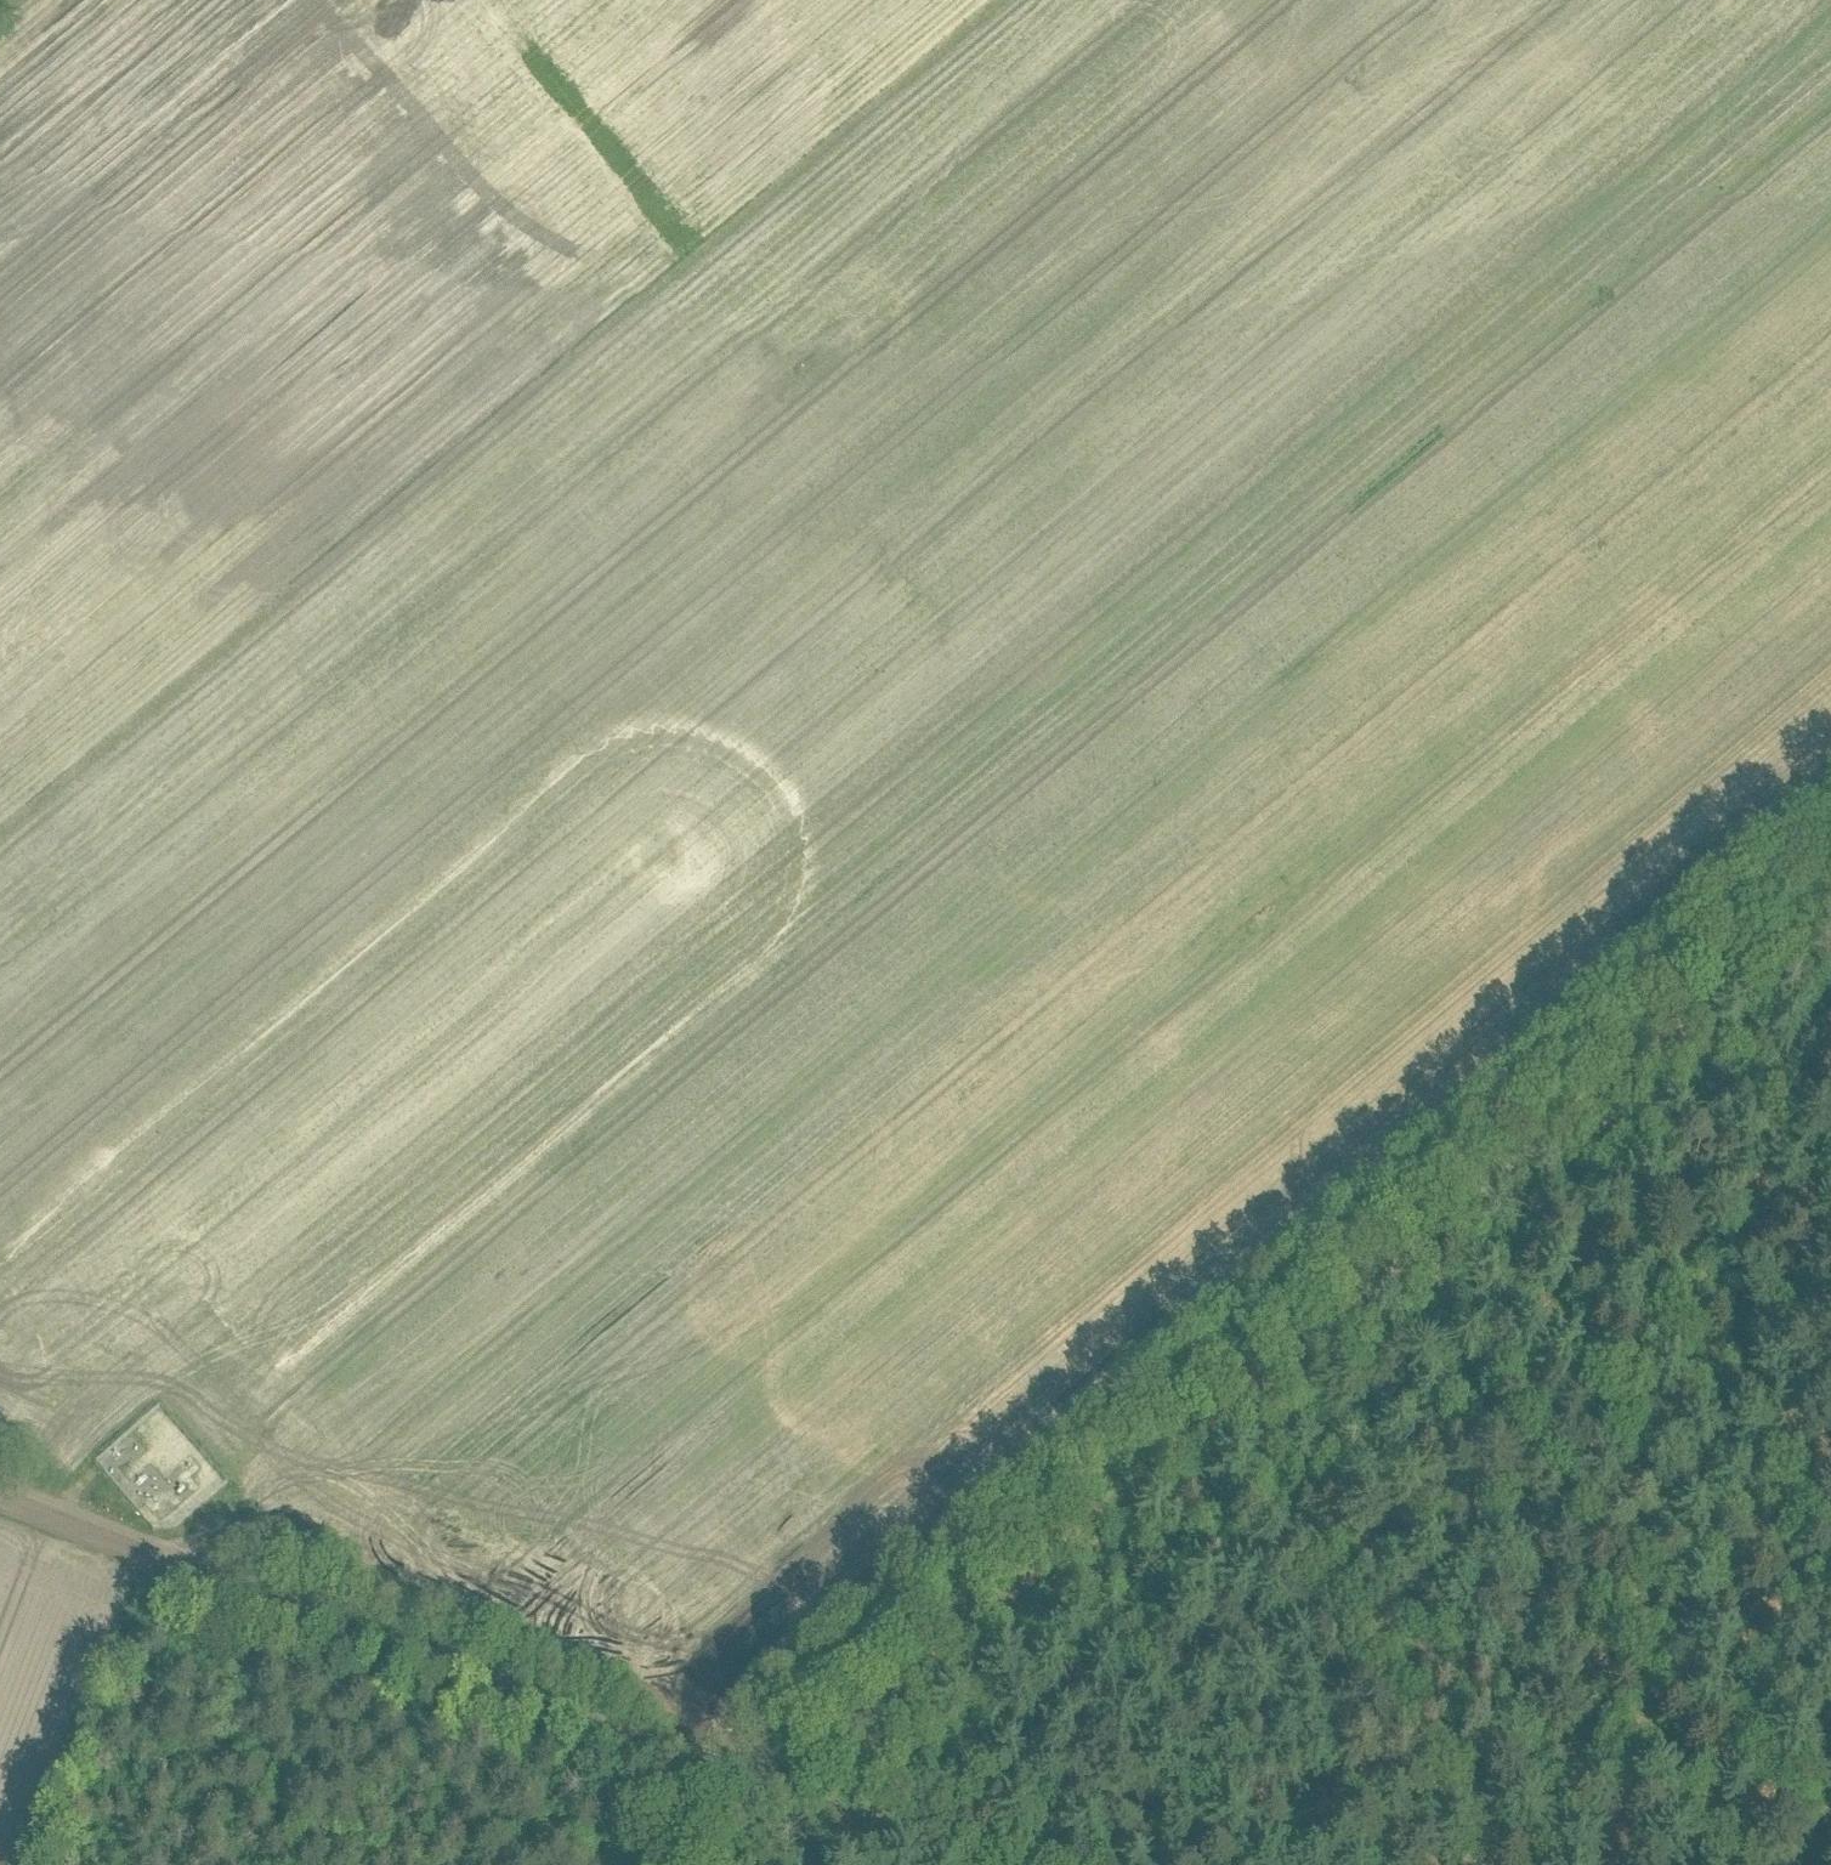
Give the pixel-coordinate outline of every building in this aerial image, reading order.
[(185,1500),(187,1502),(210,1485),(159,1416),(130,1437),(141,1453),(118,1470),(156,1522),(185,1500)]
